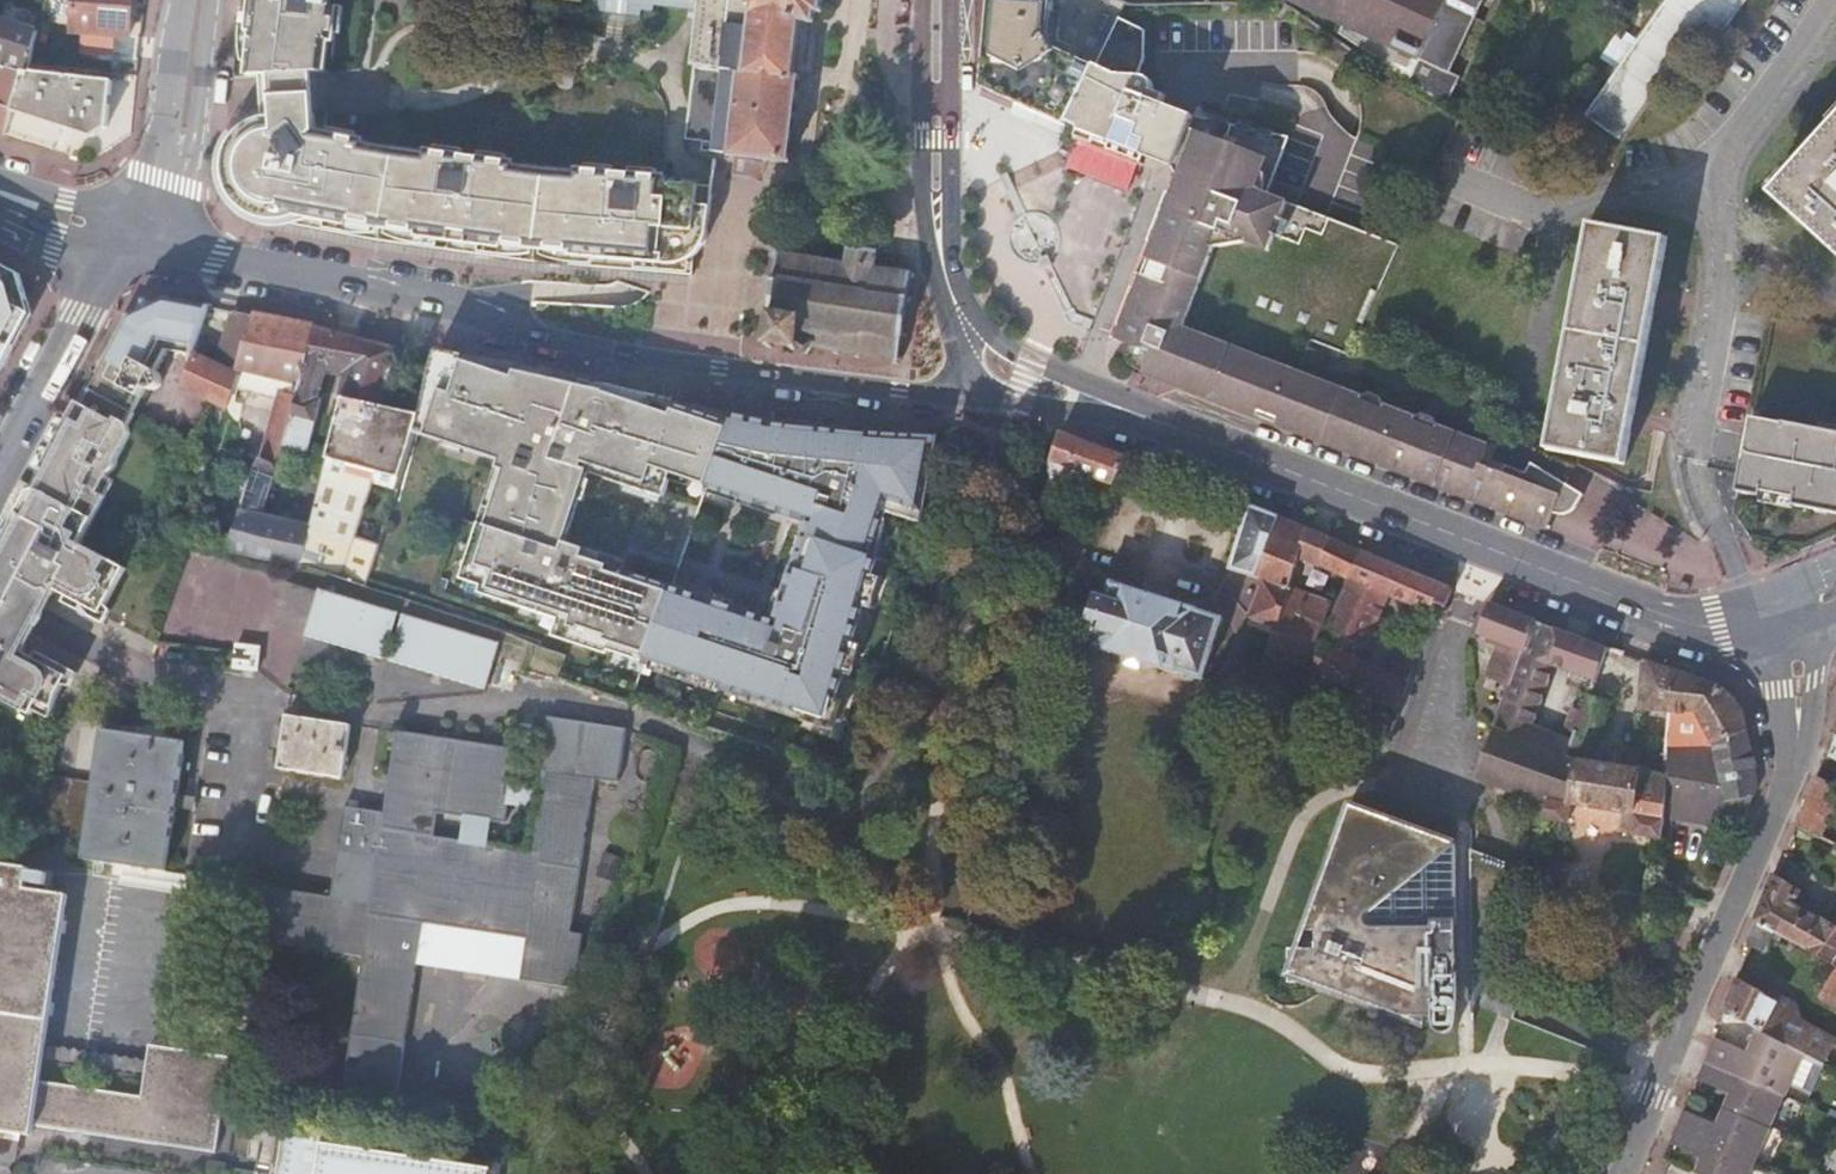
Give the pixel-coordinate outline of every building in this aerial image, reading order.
[(133,0),(76,0),(74,32),(131,37),(133,0)] [(296,74),(312,73),(324,72),(328,40),(334,41),(337,6),(330,6),(330,0),(250,0),(247,33),(252,31),(247,77),(264,76),(286,74),(286,68),(296,68),(296,74)] [(586,0),(586,1),(597,3),(596,9),(644,14),(645,9),(657,11),(658,5),(703,11),(686,138),(702,141),(701,151),(745,156),(789,162),(800,77),(795,76),(802,21),(814,23),(816,11),(822,11),(824,0),(584,0),(586,0)] [(1120,17),(1128,3),(1119,0),(992,0),(983,88),(1068,125),(1070,121),(1120,17)] [(1430,96),(1438,101),(1446,106),(1459,76),(1450,73),(1485,0),(1294,0),(1345,25),(1341,32),(1430,96)] [(1600,129),(1618,142),(1647,103),(1705,23),(1721,32),(1738,8),(1725,0),(1668,0),(1585,118),(1600,129)] [(1148,28),(1120,17),(1070,121),(1082,123),(1196,169),(1155,275),(1152,282),(1126,343),(1138,348),(1180,364),(1178,370),(1551,515),(1556,517),(1557,515),(1560,515),(1563,515),(1566,515),(1568,515),(1573,512),(1576,508),(1583,497),(1531,463),(1525,472),(1495,460),(1497,446),(1490,443),(1488,446),(1427,422),(1419,426),(1415,418),(1313,379),(1310,365),(1321,360),(1325,349),(1311,343),(1313,336),(1351,350),(1357,336),(1359,335),(1401,241),(1382,234),(1269,191),(1291,132),(1255,123),(1256,117),(1242,113),(1240,120),(1197,109),(1152,92),(1155,79),(1152,75),(1149,71),(1145,70),(1138,71),(1149,58),(1148,28)] [(1,65),(0,68),(0,133),(7,135),(14,112),(26,71),(27,70),(35,41),(39,29),(14,21),(10,30),(0,27),(0,65),(1,65)] [(59,45),(35,41),(31,67),(54,72),(59,45)] [(427,67),(428,56),(415,53),(410,80),(421,81),(423,73),(420,73),(421,66),(427,67)] [(113,83),(26,71),(14,112),(93,139),(107,129),(113,83)] [(274,117),(290,116),(315,115),(314,95),(312,73),(296,74),(286,74),(264,76),(266,99),(267,118),(274,117)] [(253,215),(270,222),(383,243),(438,250),(452,252),(454,239),(467,242),(465,253),(534,263),(608,269),(609,257),(622,258),(621,270),(660,274),(659,265),(673,266),(696,257),(696,256),(706,243),(708,235),(713,196),(698,195),(699,186),(665,183),(665,178),(580,171),(579,176),(514,168),(514,163),(428,151),(428,156),(399,153),(363,146),(364,141),(327,133),(316,132),(315,115),(290,116),(291,123),(274,125),(274,117),(267,118),(255,121),(252,122),(248,125),(243,129),(239,132),(232,142),(225,158),(223,173),(226,185),(230,194),(237,204),(247,212),(253,215)] [(1152,282),(1155,275),(1196,169),(1082,123),(1077,133),(1156,165),(1184,175),(1146,271),(1120,341),(1126,343),(1152,282)] [(1775,197),(1835,252),(1835,128),(1775,197)] [(1589,143),(1608,157),(1619,142),(1618,142),(1600,129),(1589,143)] [(1669,238),(1593,223),(1549,448),(1625,463),(1669,238)] [(780,249),(779,252),(776,252),(776,257),(778,257),(776,275),(773,275),(772,281),(776,281),(775,289),(773,290),(771,302),(773,302),(772,311),(769,310),(769,316),(771,316),(769,336),(766,336),(765,342),(768,342),(767,345),(773,346),(773,343),(793,346),(793,348),(797,349),(798,349),(799,349),(800,349),(801,352),(808,353),(814,346),(836,349),(838,353),(840,353),(840,350),(858,352),(857,355),(861,356),(861,353),(894,358),(894,361),(899,361),(899,358),(902,359),(903,356),(899,355),(903,335),(906,336),(907,333),(903,332),(908,301),(911,301),(912,297),(908,296),(911,276),(914,277),(914,273),(912,273),(912,270),(908,270),(907,272),(875,267),(878,250),(851,246),(848,263),(830,260),(830,258),(827,257),(827,260),(811,257),(811,254),(807,254),(806,257),(800,255),(801,253),(791,251),(790,254),(783,253),(783,250),(780,249)] [(39,304),(31,278),(0,262),(0,377),(39,304)] [(160,372),(170,353),(194,358),(194,355),(211,308),(170,300),(154,308),(158,318),(148,322),(144,313),(133,319),(103,375),(146,396),(150,389),(155,390),(157,389),(160,389),(161,387),(163,386),(164,384),(165,382),(165,379),(164,377),(163,375),(162,373),(160,372)] [(194,355),(194,358),(184,385),(214,399),(216,400),(216,402),(227,407),(232,390),(238,392),(241,382),(235,381),(238,369),(298,385),(314,327),(239,312),(235,325),(229,323),(215,365),(194,355)] [(299,392),(297,398),(281,451),(306,457),(322,399),(319,397),(326,372),(345,377),(340,395),(342,396),(381,407),(396,348),(314,327),(298,385),(296,391),(299,392)] [(1457,492),(1546,527),(1551,515),(1178,370),(1180,364),(1138,348),(1136,355),(1138,362),(1141,367),(1146,371),(1296,430),(1319,438),(1388,465),(1457,492)] [(438,352),(436,357),(464,367),(467,358),(438,352)] [(421,418),(417,432),(503,464),(500,471),(507,473),(494,511),(487,509),(480,529),(492,532),(486,549),(475,546),(463,580),(482,587),(480,593),(572,625),(568,634),(645,661),(669,595),(634,583),(636,577),(600,564),(602,556),(564,542),(590,470),(665,498),(674,475),(707,487),(730,424),(671,404),(671,401),(601,385),(599,392),(543,374),(543,371),(467,358),(464,367),(436,357),(421,418)] [(601,385),(543,371),(543,374),(599,392),(601,385)] [(94,391),(100,394),(135,411),(137,412),(146,396),(103,375),(94,391)] [(94,391),(90,389),(84,402),(78,401),(0,546),(0,634),(9,639),(12,637),(26,644),(39,620),(52,595),(40,589),(38,584),(25,578),(22,579),(9,572),(7,568),(72,447),(77,445),(83,434),(82,428),(100,394),(94,391)] [(262,460),(277,465),(281,451),(297,398),(278,393),(260,460),(262,460)] [(128,424),(135,411),(100,394),(82,428),(83,434),(77,445),(72,447),(7,568),(9,572),(22,579),(25,578),(38,584),(40,589),(52,595),(56,589),(102,613),(126,566),(81,543),(106,495),(99,492),(110,472),(115,468),(117,461),(118,457),(131,433),(128,424)] [(421,418),(381,407),(342,396),(310,525),(301,564),(366,586),(371,571),(379,545),(357,537),(375,483),(398,490),(398,488),(410,454),(417,432),(421,418)] [(734,415),(671,401),(671,404),(730,424),(734,415)] [(733,608),(671,590),(669,595),(645,661),(719,684),(717,693),(796,714),(798,709),(830,717),(877,556),(870,555),(875,540),(877,541),(884,517),(882,517),(887,499),(921,509),(939,435),(775,421),(734,415),(730,424),(707,487),(706,489),(798,513),(800,507),(818,511),(813,529),(807,527),(783,611),(738,600),(733,608)] [(1755,415),(1740,490),(1764,494),(1765,490),(1797,497),(1796,504),(1826,511),(1835,513),(1835,431),(1824,428),(1788,421),(1755,415)] [(1053,508),(1046,537),(1084,550),(1128,461),(1061,435),(1060,440),(1053,464),(1053,486),(1079,494),(1086,474),(1102,480),(1085,524),(1060,516),(1061,510),(1053,508)] [(301,566),(301,564),(310,525),(261,514),(279,466),(277,465),(262,460),(238,525),(229,550),(301,566)] [(500,471),(487,509),(494,511),(507,473),(500,471)] [(1261,578),(1281,518),(1251,507),(1249,513),(1247,512),(1244,524),(1246,524),(1233,570),(1261,579),(1261,578)] [(1281,518),(1261,578),(1267,580),(1292,589),(1302,560),(1350,580),(1352,581),(1363,553),(1328,537),(1281,518)] [(211,544),(229,550),(238,525),(220,519),(217,527),(212,525),(209,533),(214,535),(211,544)] [(492,532),(480,529),(475,546),(486,549),(492,532)] [(1314,674),(1347,690),(1390,707),(1398,710),(1400,704),(1399,703),(1416,656),(1399,650),(1392,671),(1363,660),(1390,597),(1432,612),(1436,601),(1446,605),(1452,589),(1411,573),(1363,553),(1352,581),(1350,580),(1314,674)] [(671,590),(636,577),(634,583),(669,595),(671,590)] [(1291,590),(1292,589),(1267,580),(1251,620),(1278,630),(1291,590)] [(1223,618),(1114,584),(1094,646),(1204,681),(1223,618)] [(1291,590),(1278,630),(1268,657),(1309,671),(1333,607),(1328,605),(1330,599),(1321,596),(1319,601),(1291,590)] [(272,627),(305,637),(314,603),(281,594),(272,627)] [(487,687),(497,654),(314,603),(305,637),(487,687)] [(1513,685),(1537,622),(1491,605),(1480,634),(1490,638),(1488,643),(1500,648),(1490,677),(1513,685)] [(1569,759),(1575,743),(1533,727),(1555,668),(1597,682),(1610,649),(1537,622),(1513,685),(1479,780),(1527,797),(1551,802),(1552,801),(1573,804),(1580,764),(1569,759)] [(32,715),(35,710),(51,718),(60,693),(69,675),(22,651),(26,644),(12,637),(9,639),(0,634),(0,698),(32,715)] [(1670,723),(1674,672),(1643,661),(1642,664),(1646,666),(1643,721),(1670,723)] [(1678,773),(1667,771),(1667,776),(1664,818),(1674,819),(1741,828),(1758,790),(1743,713),(1731,697),(1713,686),(1674,672),(1670,723),(1670,735),(1696,737),(1705,777),(1722,773),(1725,787),(1677,778),(1678,773)] [(1567,694),(1589,702),(1591,697),(1595,687),(1572,679),(1567,694)] [(1591,697),(1589,702),(1575,743),(1569,759),(1580,764),(1573,804),(1552,801),(1551,802),(1545,821),(1569,824),(1572,805),(1624,814),(1621,833),(1662,840),(1663,833),(1664,818),(1667,776),(1590,764),(1597,741),(1601,741),(1612,704),(1591,697)] [(529,939),(524,981),(578,989),(584,936),(573,934),(595,780),(620,784),(627,727),(550,717),(530,849),(435,835),(438,813),(508,823),(518,752),(399,734),(387,813),(348,808),(335,896),(269,886),(262,940),(366,957),(347,1088),(401,1096),(420,966),(426,924),(529,939)] [(352,726),(289,717),(281,770),(345,779),(352,726)] [(1366,752),(1382,758),(1396,723),(1379,717),(1366,752)] [(105,729),(96,784),(87,845),(85,858),(168,871),(186,741),(105,729)] [(1818,777),(1799,824),(1822,836),(1832,820),(1835,822),(1835,787),(1818,777)] [(87,845),(96,784),(51,778),(43,830),(50,832),(87,845)] [(1463,847),(1352,807),(1307,932),(1318,932),(1317,950),(1306,950),(1292,986),(1312,987),(1470,1037),(1472,1006),(1463,847)] [(45,1056),(46,1045),(68,895),(28,888),(31,868),(0,863),(0,1131),(23,1134),(33,1136),(35,1126),(217,1153),(232,1057),(174,1049),(164,1100),(145,1097),(41,1081),(45,1056)] [(1778,930),(1835,963),(1835,926),(1824,918),(1825,916),(1800,902),(1803,897),(1798,894),(1800,890),(1777,876),(1775,875),(1756,920),(1759,922),(1760,920),(1778,930)] [(1778,930),(1760,920),(1759,922),(1751,943),(1753,945),(1766,952),(1778,930)] [(524,981),(529,939),(426,924),(420,966),(524,981)] [(1762,1029),(1804,1053),(1826,1065),(1835,1048),(1790,1021),(1796,1010),(1777,1000),(1778,999),(1740,977),(1726,1010),(1762,1029)] [(1823,1000),(1835,1007),(1835,977),(1823,1000)] [(1717,1039),(1707,1062),(1786,1097),(1804,1053),(1762,1029),(1753,1048),(1755,1052),(1746,1055),(1745,1051),(1717,1039)] [(45,1056),(149,1074),(151,1062),(46,1045),(45,1056)] [(154,1046),(151,1062),(149,1074),(145,1097),(164,1100),(174,1049),(154,1046)] [(1707,1062),(1699,1080),(1728,1092),(1732,1091),(1734,1098),(1730,1099),(1721,1121),(1722,1125),(1716,1127),(1715,1123),(1686,1111),(1671,1144),(1700,1156),(1704,1155),(1707,1162),(1703,1164),(1698,1173),(1752,1173),(1786,1097),(1707,1062)] [(279,1173),(492,1173),(493,1169),(461,1165),(465,1148),(325,1127),(324,1132),(286,1126),(279,1173)] [(18,1164),(23,1134),(0,1131),(0,1161),(18,1164)]
